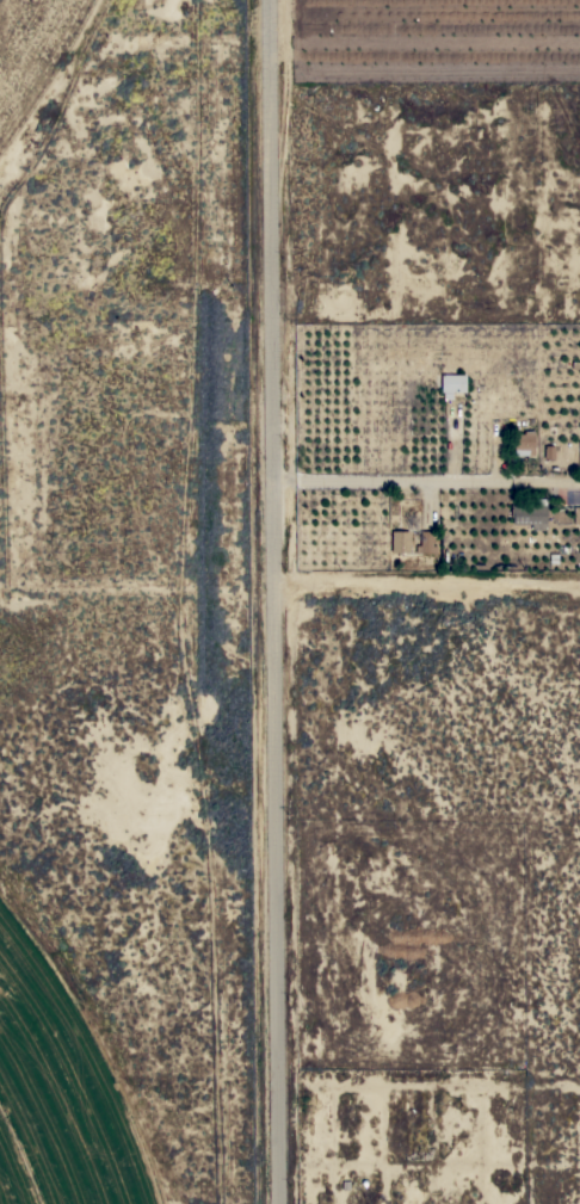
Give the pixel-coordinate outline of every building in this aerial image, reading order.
[(464,375),(464,391),(440,391),(440,375),(464,375)] [(533,455),(513,455),(513,434),(524,434),(524,431),(533,431),(533,455)] [(545,499),(545,508),(547,508),(547,515),(545,515),(545,530),(530,530),(530,524),(511,524),(512,513),(510,513),(510,505),(529,505),(529,499),(545,499)] [(408,552),(390,552),(390,531),(408,531),(408,552)] [(431,552),(415,552),(415,545),(419,545),(419,531),(431,531),(431,552)]
